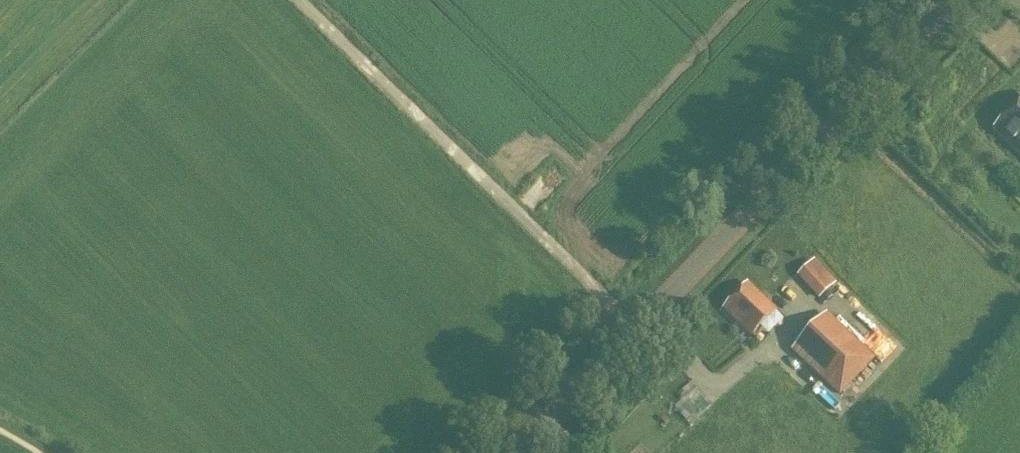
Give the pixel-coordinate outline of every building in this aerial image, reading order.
[(1019,151),(1019,104),(996,128),(1019,151)] [(796,276),(818,300),(836,284),(814,260),(796,276)] [(723,308),(751,336),(776,310),(748,283),(723,308)] [(839,395),(872,361),(827,316),(793,350),(839,395)]
